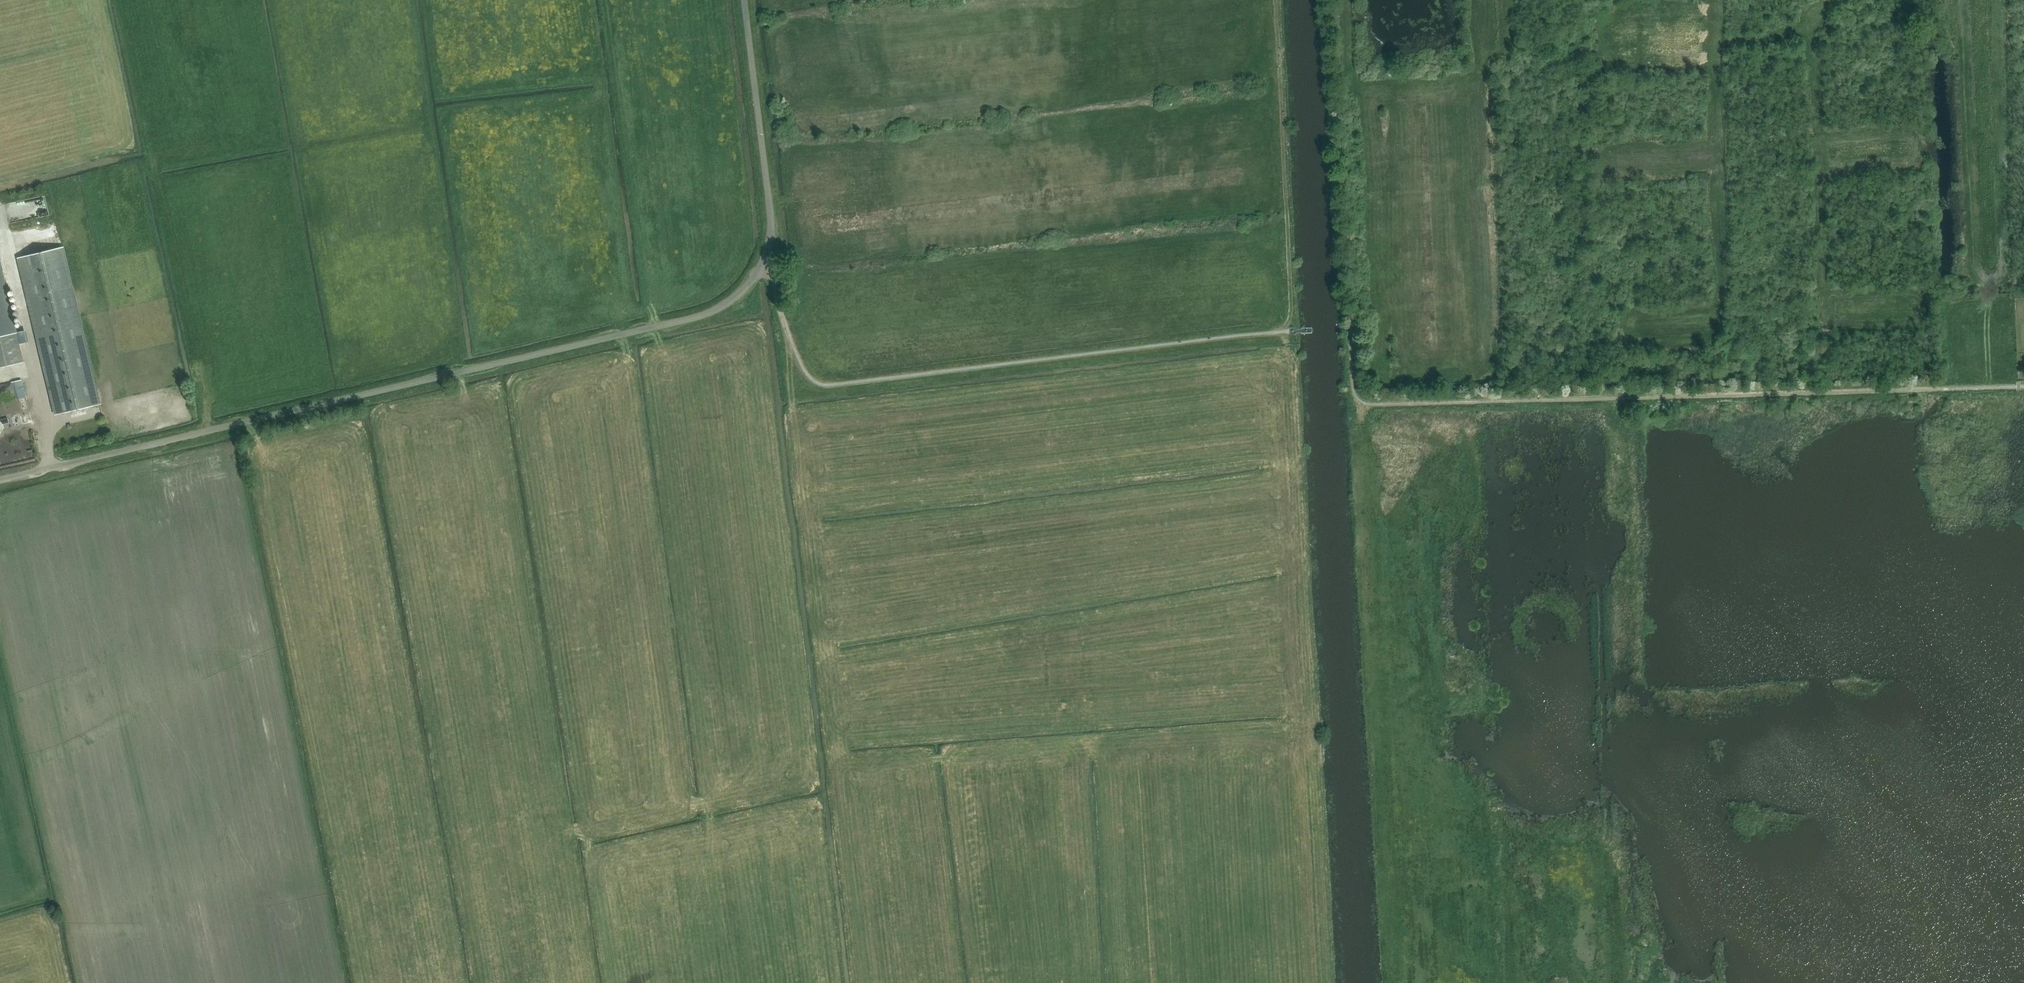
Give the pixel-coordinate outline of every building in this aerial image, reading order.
[(100,406),(63,247),(18,258),(55,417),(100,406)] [(16,333),(0,262),(0,336),(16,333)] [(23,362),(16,333),(0,336),(0,367),(23,362)] [(14,379),(15,390),(26,389),(25,379),(14,379)] [(11,382),(0,384),(0,402),(15,398),(11,382)]
